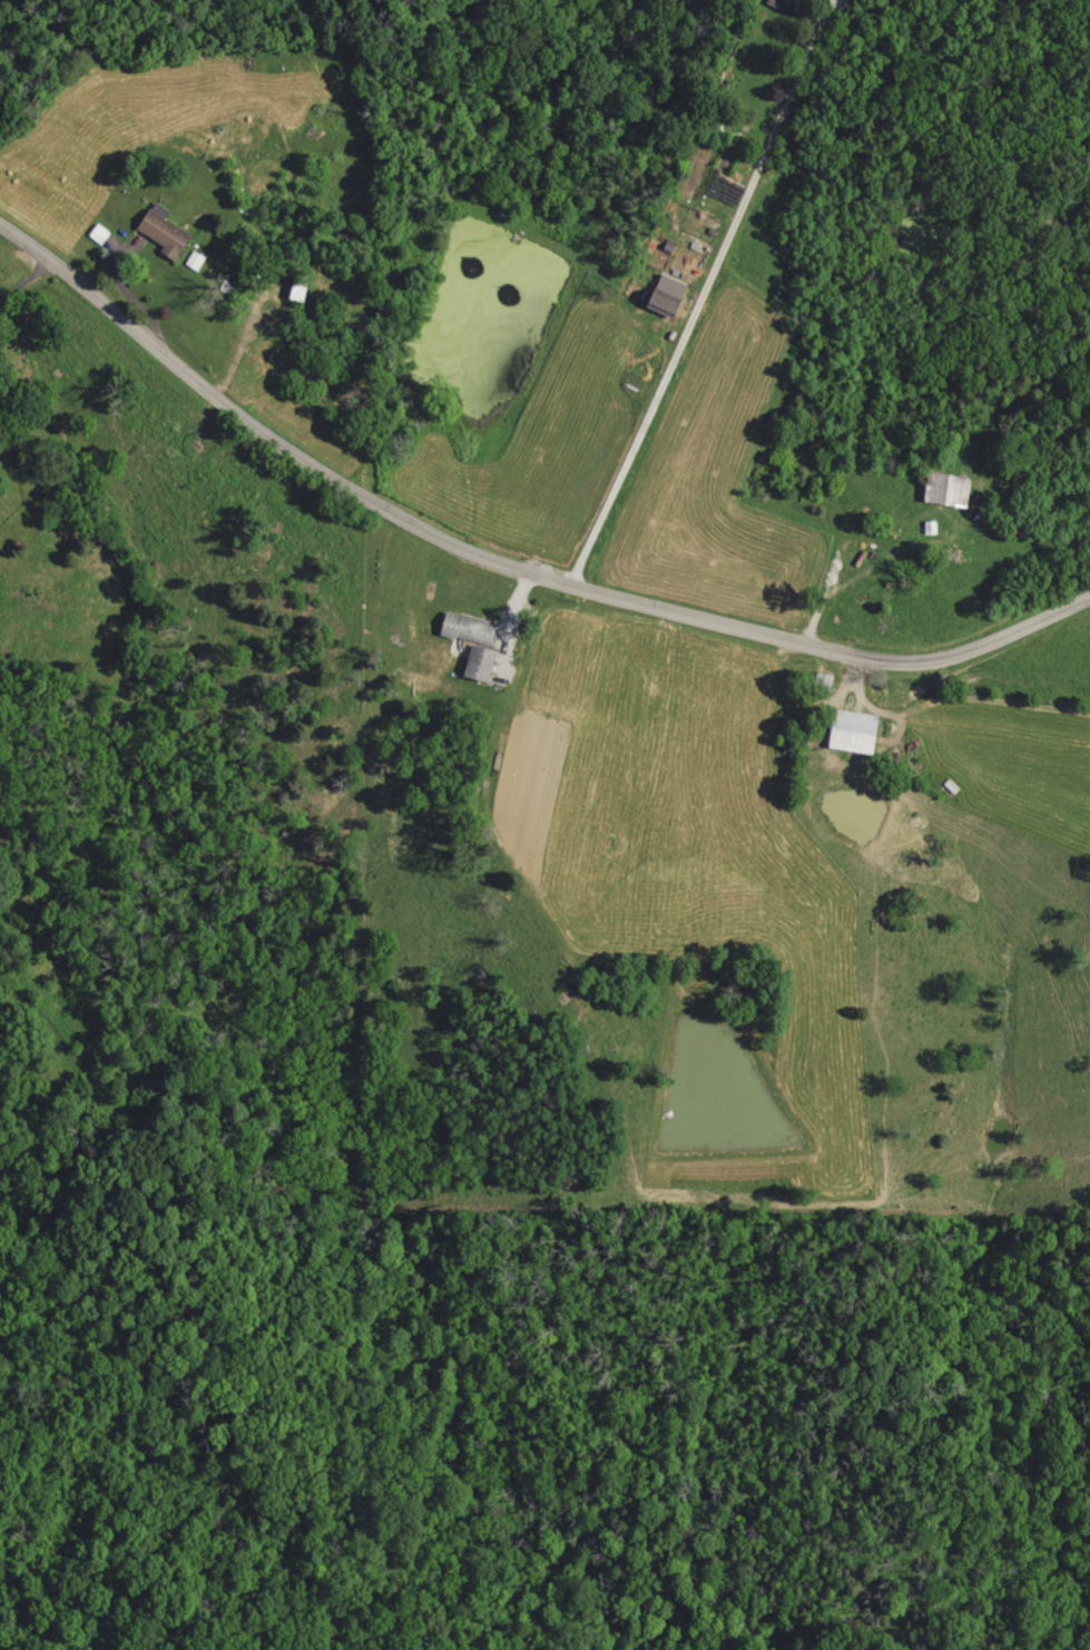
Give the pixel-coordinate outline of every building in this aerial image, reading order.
[(769,2),(793,13),(799,0),(770,0),(769,2)] [(199,237),(172,219),(177,213),(161,202),(142,229),(169,247),(166,252),(181,262),(199,237)] [(115,233),(101,223),(91,236),(105,246),(115,233)] [(200,271),(209,257),(197,250),(188,264),(200,271)] [(689,305),(684,303),(691,285),(668,275),(653,308),(682,321),(689,305)] [(965,505),(967,475),(921,472),(919,502),(965,505)] [(498,620),(439,611),(436,634),(467,639),(461,677),(488,681),(493,651),(498,620)] [(822,750),(868,751),(870,711),(823,710),(822,750)]
